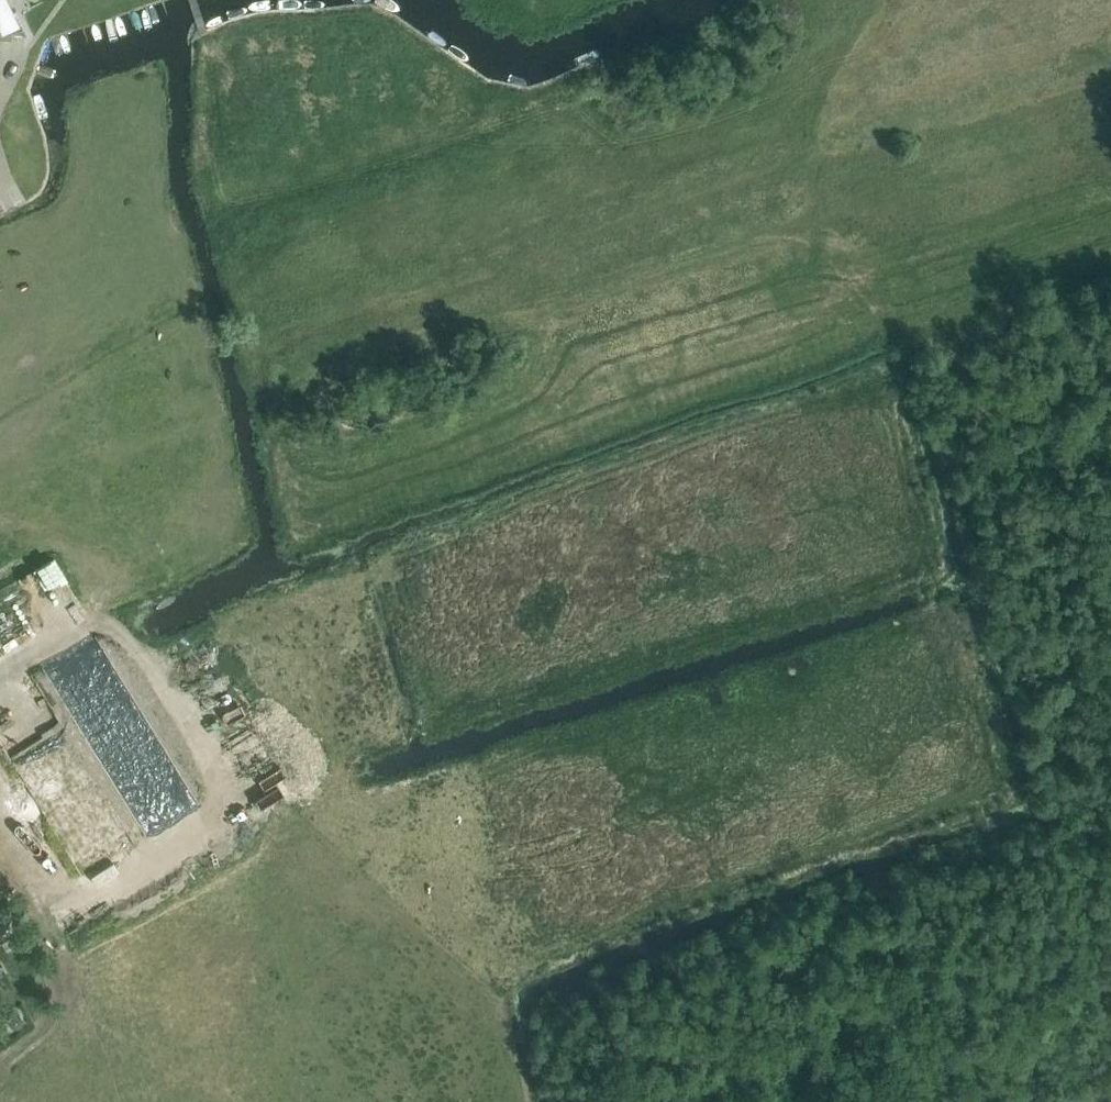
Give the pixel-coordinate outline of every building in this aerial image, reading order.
[(1,35),(19,27),(6,0),(0,0),(0,32),(1,35)] [(38,630),(47,625),(20,578),(11,583),(38,630)] [(22,627),(8,585),(0,588),(0,635),(22,627)]
